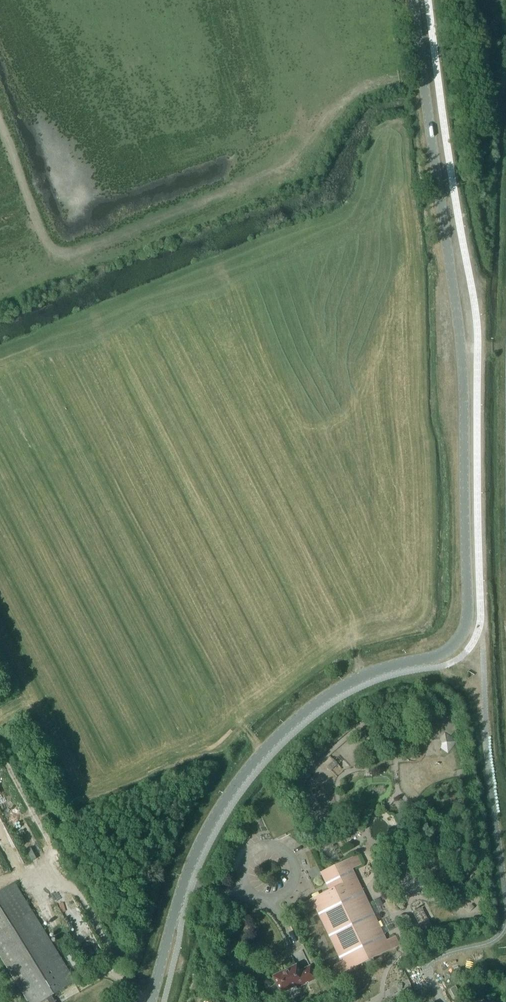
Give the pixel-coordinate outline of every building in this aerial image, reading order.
[(442,741),(442,751),(457,751),(457,741),(442,741)] [(340,763),(344,768),(349,765),(341,755),(327,766),(331,771),(340,763)] [(450,788),(448,798),(455,800),(457,790),(450,788)] [(332,965),(336,974),(402,946),(397,934),(386,939),(356,867),(363,864),(358,854),(321,870),(329,890),(305,900),(308,907),(316,904),(340,961),(332,965)] [(51,996),(75,981),(15,882),(0,891),(0,956),(28,1001),(54,1001),(51,996)] [(299,971),(292,955),(291,955),(296,965),(273,976),(281,992),(304,982),(305,984),(316,978),(302,950),(309,966),(299,971)] [(68,956),(74,965),(81,961),(75,952),(68,956)] [(449,989),(454,997),(459,994),(455,986),(449,989)]
